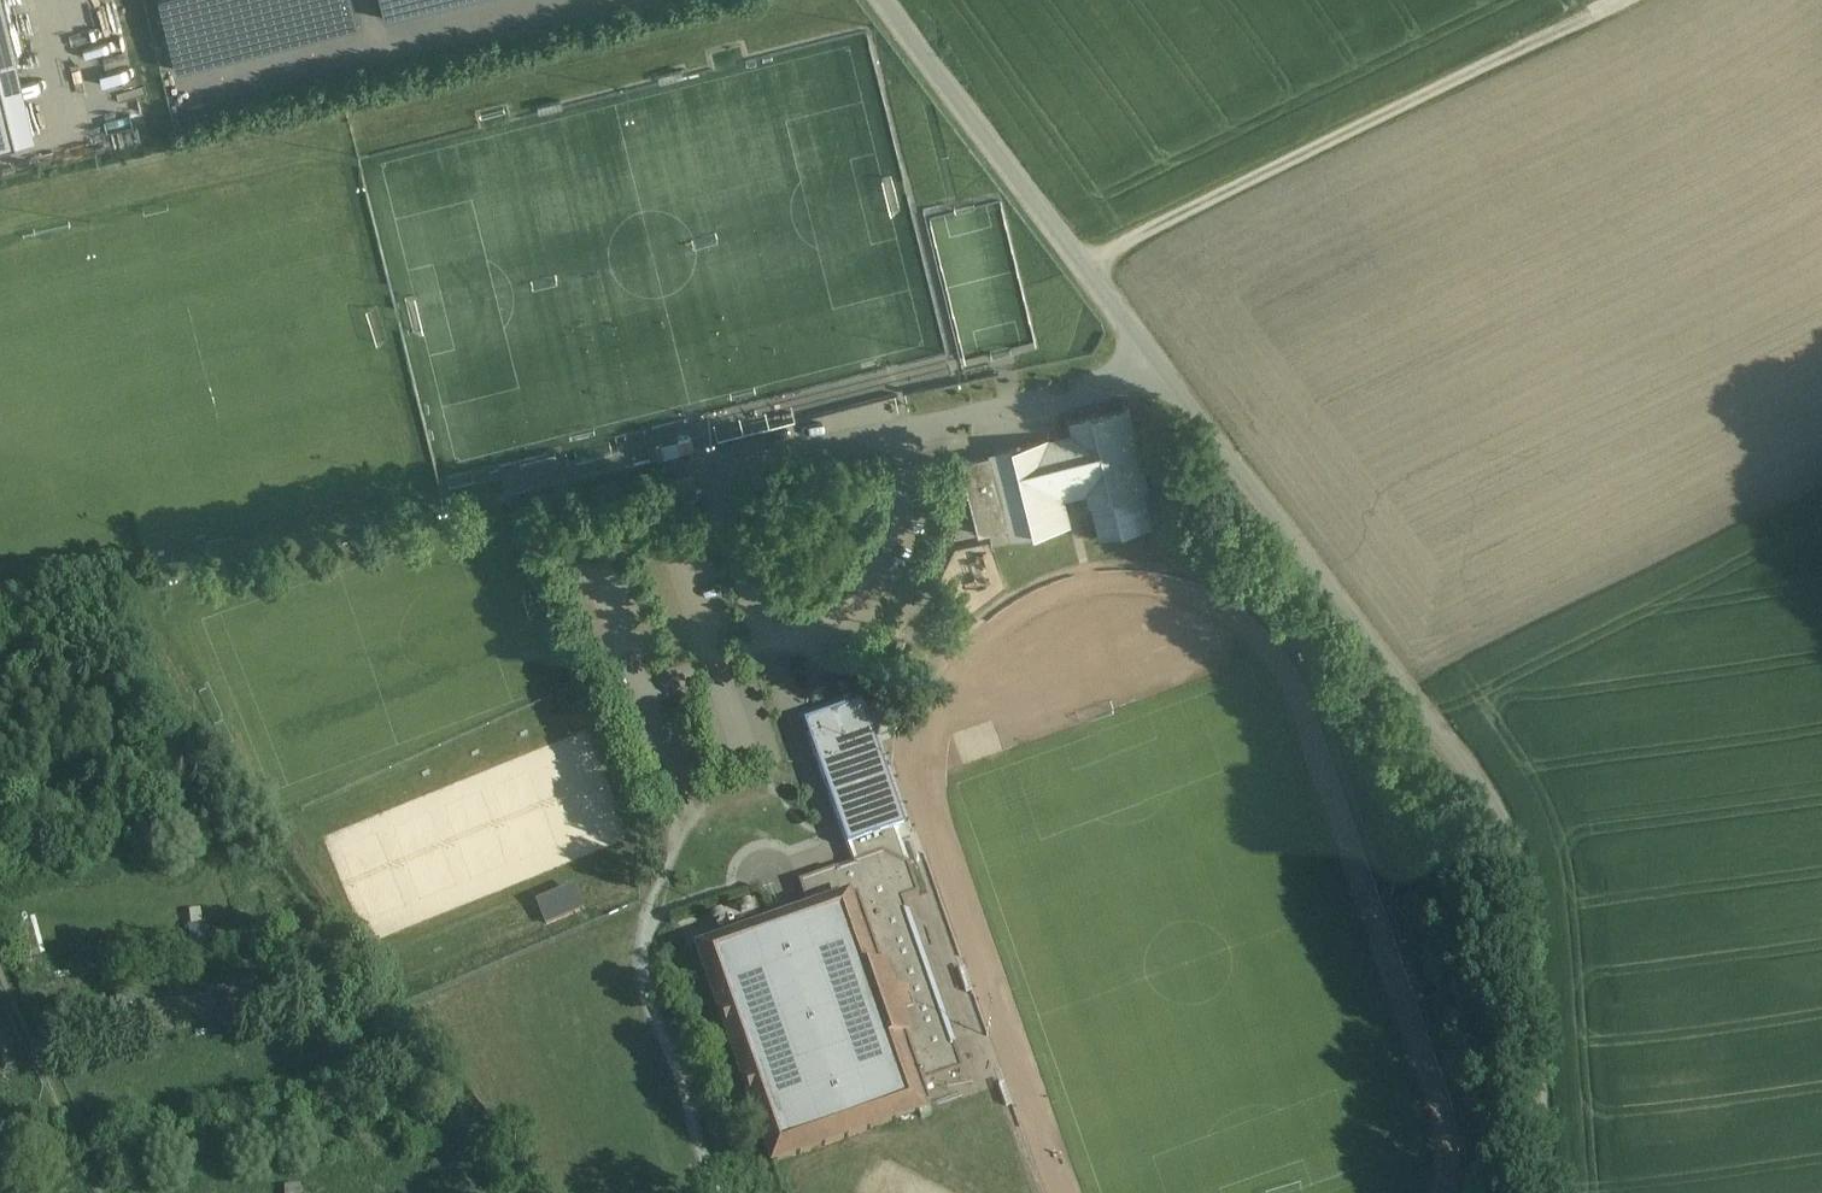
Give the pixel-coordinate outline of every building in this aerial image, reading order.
[(177,70),(359,26),(352,0),(160,0),(177,70)] [(386,19),(462,0),(381,0),(386,19)] [(15,139),(0,79),(0,143),(15,139)] [(1047,439),(992,453),(1012,536),(1067,522),(1063,506),(1058,502),(1055,503),(1054,498),(1061,496),(1060,489),(1066,487),(1068,495),(1088,490),(1091,502),(1146,488),(1127,409),(1071,422),(1074,434),(1055,439),(1056,443),(1049,445),(1047,439)] [(984,454),(960,461),(978,534),(1003,528),(984,454)] [(806,724),(847,845),(902,828),(860,704),(806,724)] [(858,899),(921,1086),(963,1072),(904,902),(921,896),(911,866),(883,854),(798,883),(810,916),(858,899)] [(574,887),(534,904),(544,923),(583,908),(574,887)] [(858,899),(810,916),(699,955),(773,1165),(930,1111),(921,1086),(858,899)] [(754,903),(713,917),(718,932),(759,918),(754,903)]
